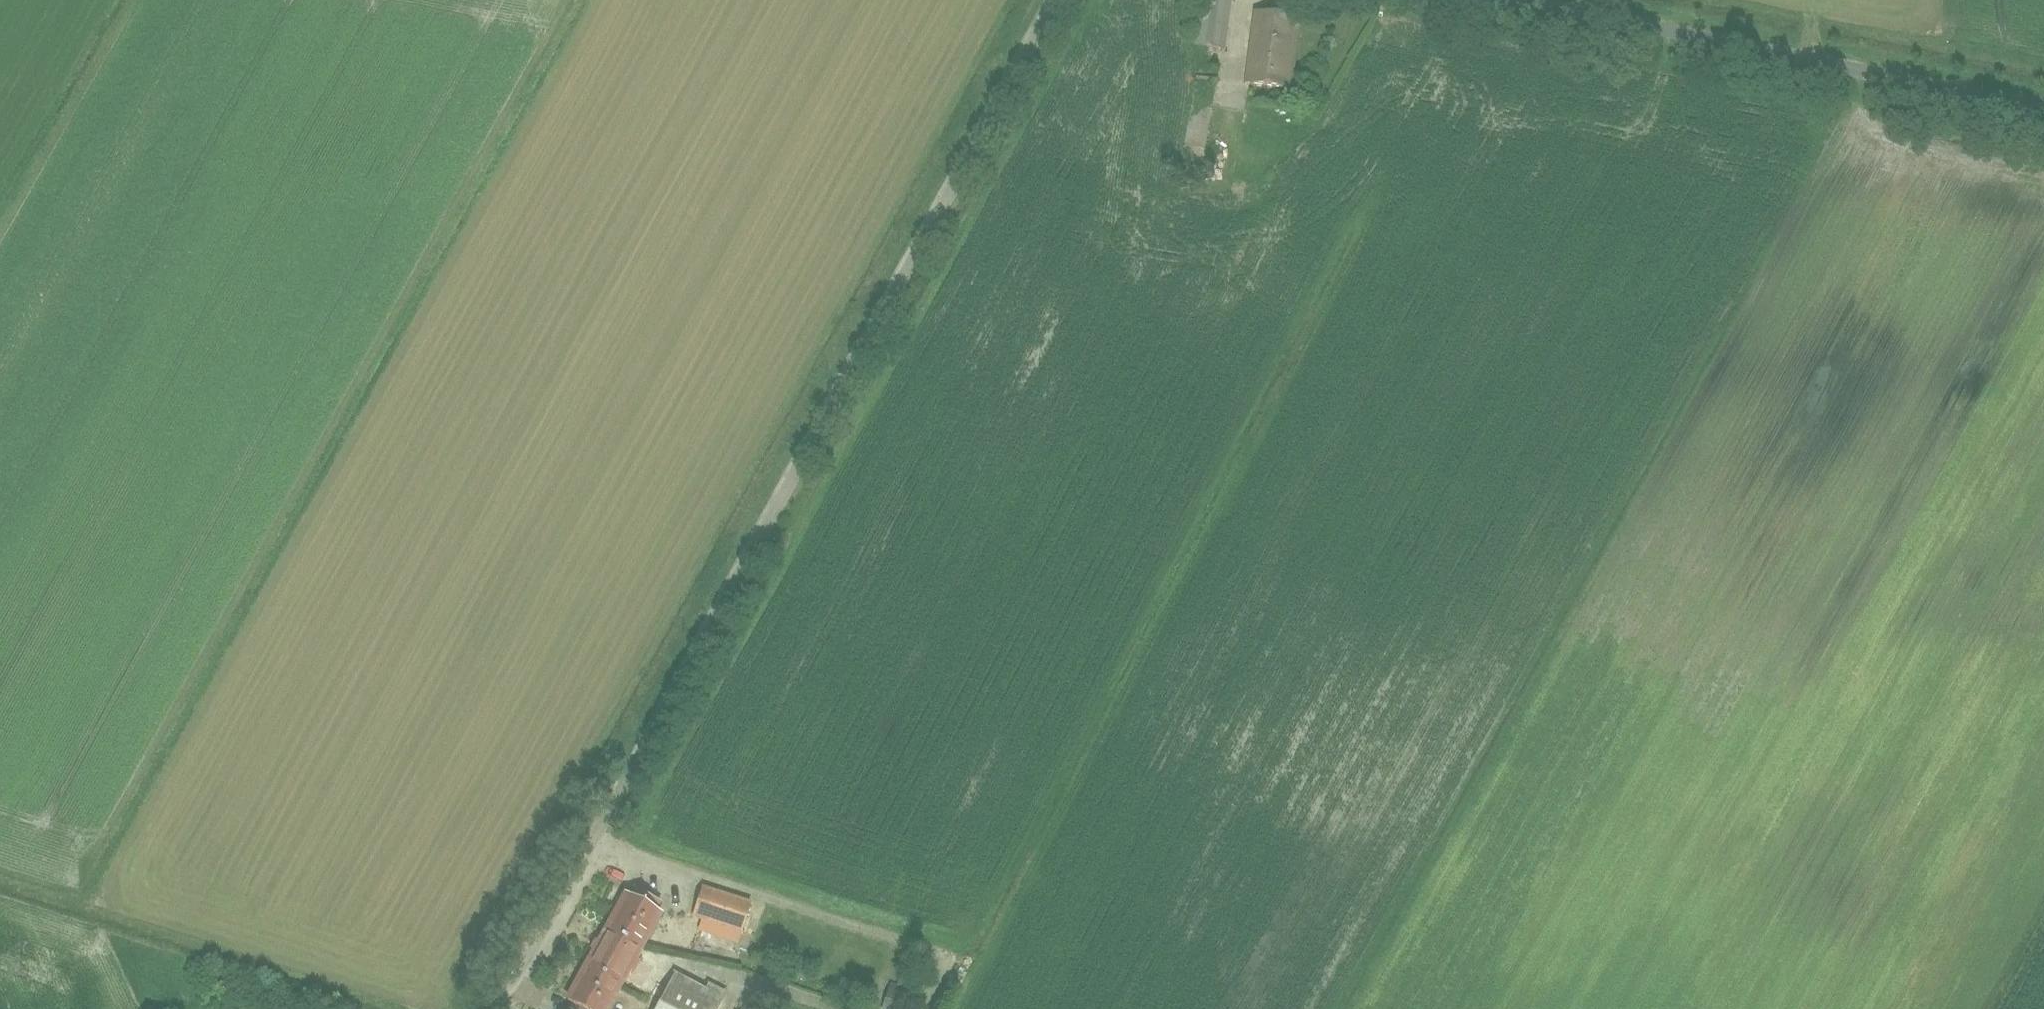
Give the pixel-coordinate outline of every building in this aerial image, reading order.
[(1248,87),(1292,90),(1298,23),(1253,19),(1248,87)] [(1213,173),(1215,97),(1185,96),(1183,172),(1213,173)] [(568,1001),(582,1008),(608,1008),(660,913),(626,894),(568,1001)] [(699,902),(691,923),(732,938),(739,917),(699,902)] [(731,1001),(683,980),(671,1008),(727,1008),(731,1001)]
